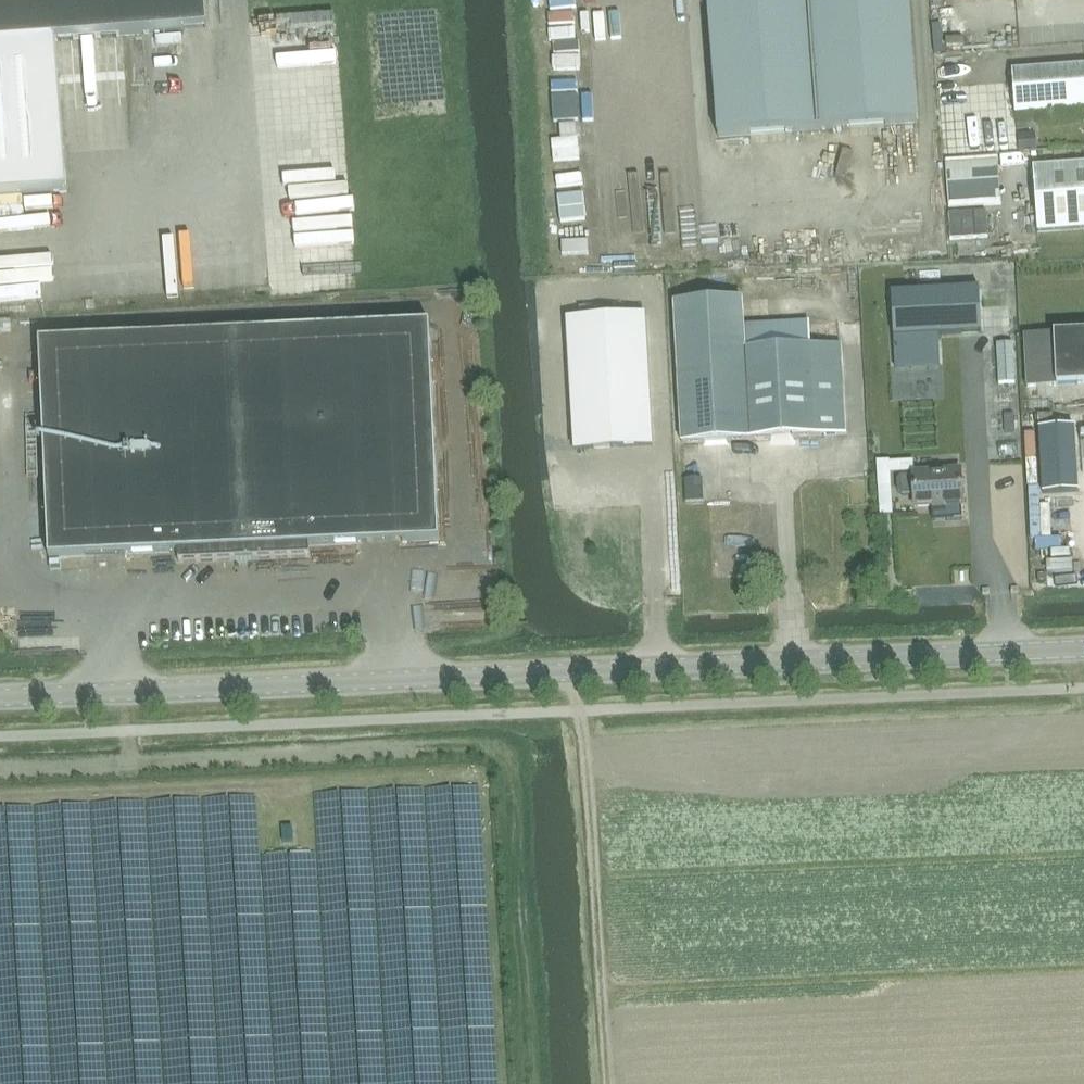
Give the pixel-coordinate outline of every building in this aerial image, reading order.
[(67,192),(56,40),(207,29),(205,0),(0,0),(0,197),(67,192)] [(809,0),(708,0),(719,138),(818,131),(809,0)] [(818,131),(918,124),(909,0),(809,0),(818,131)] [(1013,72),(1016,115),(1083,110),(1083,67),(1013,72)] [(1034,169),(1039,234),(1083,230),(1083,165),(1034,169)] [(979,288),(891,292),(895,366),(940,364),(938,334),(981,332),(979,288)] [(845,434),(840,345),(745,350),(742,298),(674,302),(682,443),(845,434)] [(619,315),(566,318),(574,449),(626,446),(619,315)] [(429,323),(39,341),(42,406),(49,558),(178,552),(179,564),(310,558),(309,546),(439,541),(433,406),(429,323)] [(1053,333),(1055,385),(1083,384),(1083,332),(1053,333)] [(1012,343),(996,344),(999,384),(1015,383),(1012,343)] [(1043,493),(1078,491),(1074,426),(1039,429),(1043,493)] [(913,475),(900,476),(901,495),(914,495),(915,506),(944,504),(944,506),(945,519),(963,518),(960,470),(913,473),(913,475)] [(292,826),(282,826),(283,842),(293,841),(292,826)]
